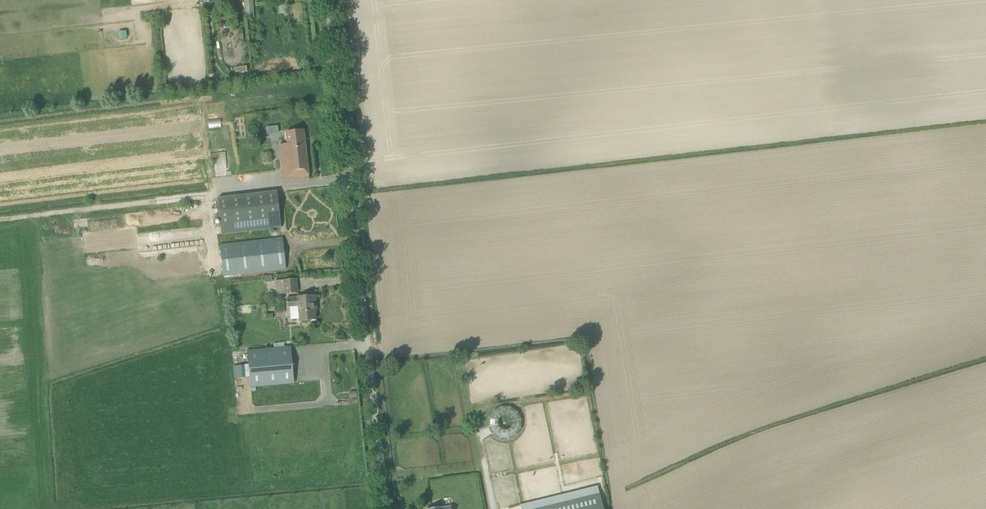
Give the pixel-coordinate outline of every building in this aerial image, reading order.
[(279,133),(278,127),(267,128),(268,135),(279,133)] [(303,130),(285,132),(286,144),(278,145),(283,181),(309,178),(303,130)] [(222,235),(281,228),(276,191),(217,198),(222,235)] [(219,245),(223,276),(286,269),(282,237),(219,245)] [(272,273),(264,274),(264,282),(272,282),(272,273)] [(275,295),(284,294),(297,293),(296,279),(274,281),(275,295)] [(305,296),(286,298),(287,307),(298,306),(299,321),(301,321),(301,323),(302,324),(307,323),(307,322),(307,320),(315,320),(314,305),(316,304),(315,295),(305,296)] [(290,347),(247,351),(248,365),(249,377),(250,387),(294,383),(290,347)] [(235,378),(249,377),(248,365),(234,366),(235,378)] [(501,407),(493,412),(488,419),(488,428),(492,436),(500,441),(509,441),(517,437),(521,429),(522,420),(518,412),(510,408),(501,407)] [(598,493),(532,508),(602,508),(598,493)]
